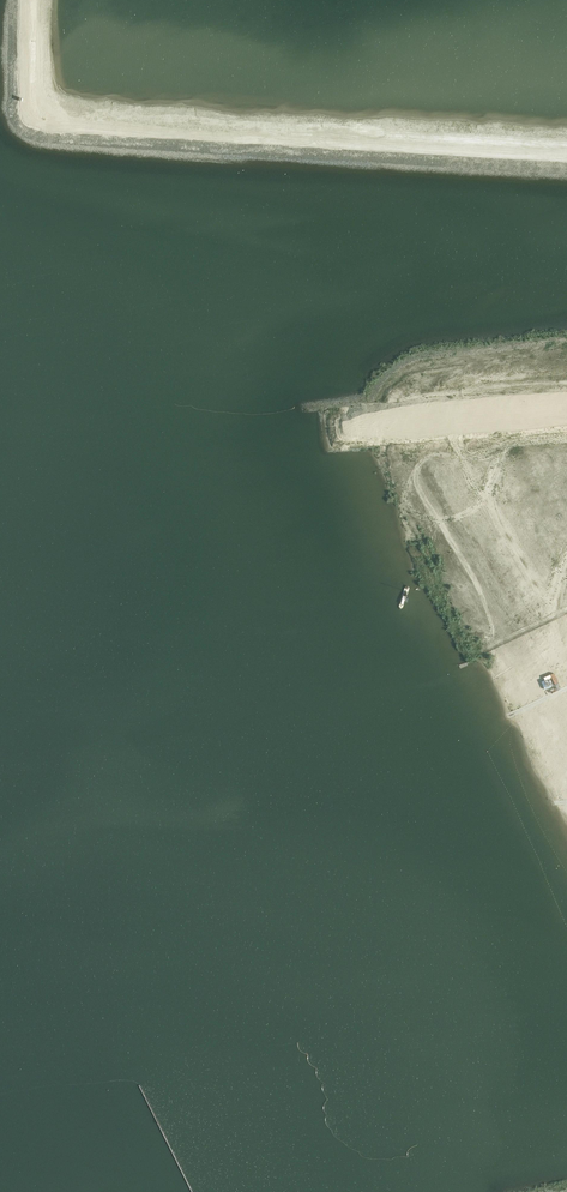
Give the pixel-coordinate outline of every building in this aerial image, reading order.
[(553,673),(551,674),(557,688),(550,691),(551,693),(561,689),(553,673)] [(548,678),(545,680),(541,681),(543,684),(544,687),(545,689),(549,688),(551,687),(548,678)]
